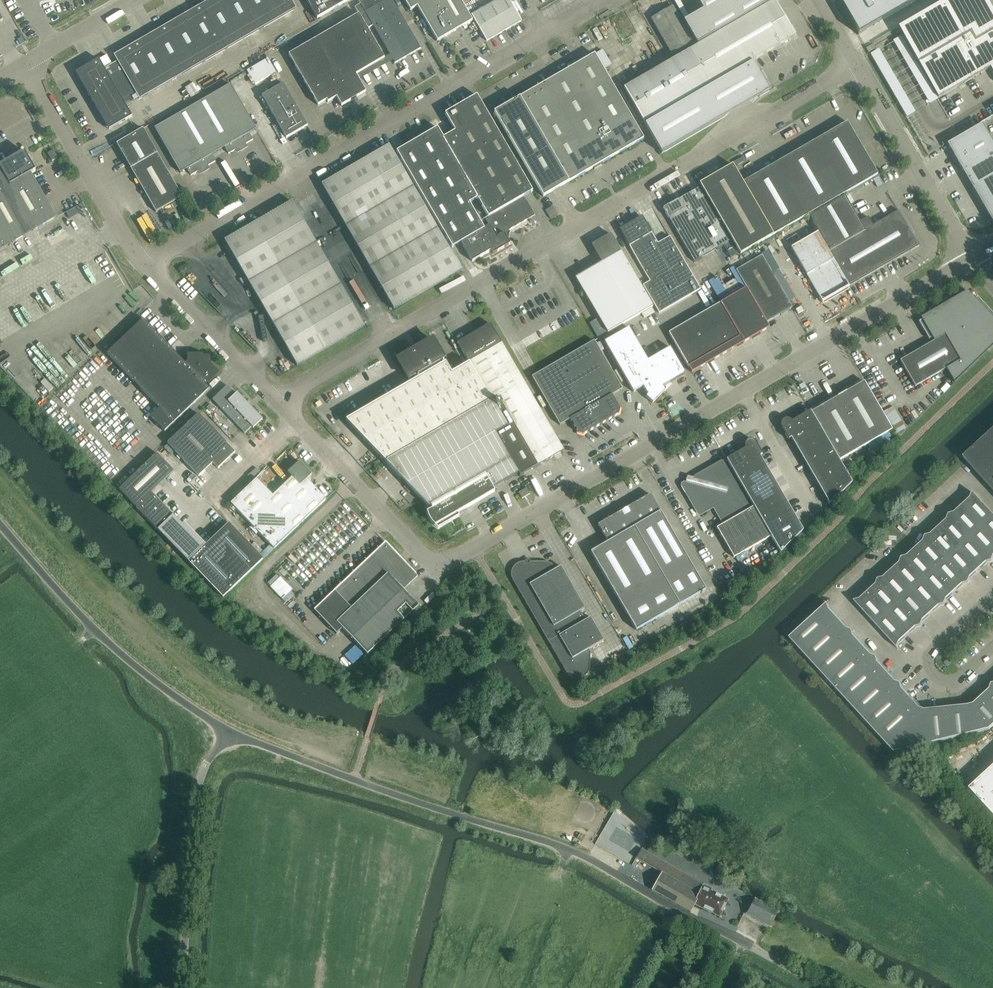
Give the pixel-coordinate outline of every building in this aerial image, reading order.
[(79,78),(109,131),(129,119),(132,117),(127,108),(296,10),(290,0),(211,0),(114,56),(117,62),(104,70),(99,60),(76,73),(79,78)] [(317,19),(350,0),(306,0),(317,19)] [(381,0),(358,0),(365,12),(382,2),(381,0)] [(395,64),(421,49),(392,0),(386,0),(382,2),(365,12),(395,64)] [(447,36),(472,22),(460,0),(404,0),(410,11),(417,7),(437,42),(447,36)] [(487,42),(521,22),(509,0),(499,0),(472,16),(487,42)] [(703,11),(683,22),(697,45),(774,1),(773,0),(696,0),(703,11)] [(888,18),(919,0),(877,0),(888,18)] [(897,29),(938,99),(990,68),(992,74),(992,13),(985,0),(947,0),(897,29)] [(769,92),(768,91),(755,68),(752,62),(752,61),(780,45),(784,43),(794,37),(793,35),(793,34),(790,29),(789,28),(787,25),(782,15),(774,2),(773,3),(661,68),(624,89),(644,124),(661,155),(725,118),(746,96),(752,91),(759,98),(769,92)] [(636,3),(482,92),(543,198),(644,139),(617,93),(670,62),(636,3)] [(693,42),(672,7),(651,20),(672,54),(693,42)] [(289,56),(296,68),(318,106),(327,101),(328,103),(336,98),(342,107),(366,93),(356,75),(384,59),(359,15),(289,56)] [(268,59),(247,71),(255,85),(276,73),(268,59)] [(277,81),(270,85),(273,90),(280,86),(277,81)] [(262,97),(281,131),(286,139),(308,126),(283,84),(280,86),(273,90),(262,97)] [(191,176),(198,172),(199,172),(200,174),(209,169),(208,167),(216,162),(212,156),(225,148),(229,155),(237,150),(238,153),(247,148),(245,145),(253,140),(249,134),(256,130),(230,85),(154,129),(180,174),(187,170),(191,176)] [(437,128),(397,152),(396,152),(452,248),(461,243),(472,262),(491,251),(493,255),(510,245),(507,239),(508,238),(509,238),(509,235),(510,233),(509,231),(535,216),(524,197),(533,192),(477,96),(445,114),(455,132),(443,138),(437,128)] [(847,123),(812,143),(743,183),(732,165),(726,169),(699,184),(740,255),(877,175),(867,158),(867,155),(864,150),(862,149),(847,123)] [(406,136),(407,139),(410,144),(431,132),(427,124),(406,136)] [(947,145),(992,224),(992,144),(982,124),(947,145)] [(136,133),(117,145),(131,169),(156,213),(182,197),(143,130),(136,133)] [(389,146),(321,185),(394,310),(461,271),(389,146)] [(54,151),(48,154),(52,162),(58,158),(54,151)] [(56,218),(31,174),(36,171),(31,162),(32,161),(29,156),(27,157),(25,152),(0,166),(0,251),(56,218)] [(699,188),(663,209),(668,218),(669,218),(694,262),(723,246),(730,241),(699,188)] [(864,231),(859,223),(844,197),(809,217),(850,287),(919,246),(899,211),(864,231)] [(292,202),(225,242),(273,325),(297,366),(364,327),(292,202)] [(553,207),(545,211),(551,220),(558,215),(553,207)] [(619,230),(624,238),(650,282),(643,286),(659,314),(701,290),(683,259),(670,237),(658,244),(642,217),(619,230)] [(791,248),(804,270),(802,271),(804,275),(806,274),(822,302),(849,287),(818,233),(791,248)] [(602,263),(575,278),(608,333),(653,307),(620,252),(610,235),(592,245),(602,263)] [(730,259),(738,254),(730,241),(723,246),(730,259)] [(736,271),(766,323),(792,308),(762,255),(736,271)] [(692,373),(707,364),(769,328),(766,323),(746,289),(669,333),(692,373)] [(977,298),(975,300),(967,291),(956,297),(955,295),(929,309),(931,312),(920,318),(922,321),(919,322),(924,332),(924,333),(925,333),(927,336),(926,337),(927,337),(929,339),(932,338),(934,341),(900,361),(915,387),(946,369),(954,383),(992,346),(992,315),(977,298)] [(181,360),(178,356),(143,320),(107,354),(160,410),(151,418),(165,432),(209,389),(206,386),(208,384),(220,374),(209,363),(210,362),(210,361),(210,360),(210,359),(210,358),(209,358),(209,357),(208,357),(203,357),(203,355),(188,355),(188,358),(183,358),(181,360)] [(476,332),(457,343),(469,363),(491,401),(492,400),(508,427),(495,434),(518,474),(520,477),(563,451),(524,383),(501,344),(502,344),(490,324),(476,332)] [(629,328),(604,342),(634,393),(643,387),(647,395),(646,397),(652,404),(665,391),(665,390),(665,391),(663,387),(683,375),(685,374),(670,348),(647,361),(629,328)] [(346,421),(366,442),(385,462),(491,401),(469,363),(452,373),(445,363),(441,365),(440,363),(444,360),(432,340),(398,360),(409,380),(414,378),(415,380),(346,421)] [(570,420),(578,433),(578,434),(583,435),(619,415),(620,410),(612,396),(622,390),(594,341),(532,377),(560,426),(570,420)] [(833,451),(838,460),(839,461),(892,430),(864,382),(811,412),(819,425),(824,434),(829,443),(833,451)] [(237,393),(236,395),(227,386),(213,400),(245,434),(252,427),(253,429),(263,420),(237,393)] [(492,400),(491,401),(385,462),(422,500),(428,508),(426,509),(427,511),(427,513),(427,515),(428,517),(429,519),(430,521),(431,523),(432,524),(434,526),(435,526),(436,528),(438,529),(459,516),(457,514),(495,492),(493,489),(518,474),(495,434),(508,427),(492,400)] [(781,427),(781,428),(788,440),(791,439),(792,441),(819,425),(811,412),(811,413),(810,411),(791,422),(791,421),(790,421),(789,420),(787,420),(786,419),(785,420),(784,420),(783,420),(782,421),(782,422),(781,423),(781,424),(780,424),(780,426),(781,427)] [(218,469),(231,457),(235,453),(226,444),(199,414),(167,444),(199,477),(213,464),(218,469)] [(819,425),(792,441),(797,449),(824,434),(819,425)] [(967,462),(992,490),(992,431),(964,458),(967,462)] [(824,434),(797,449),(802,458),(829,443),(824,434)] [(745,449),(739,452),(747,467),(761,459),(760,457),(762,455),(755,443),(755,442),(754,442),(753,441),(752,441),(751,440),(750,440),(749,441),(747,441),(746,442),(745,443),(745,444),(745,445),(744,446),(744,447),(745,448),(745,449)] [(829,443),(802,458),(807,467),(833,451),(829,443)] [(833,451),(807,467),(812,475),(838,460),(833,451)] [(739,452),(726,460),(735,474),(747,467),(739,452)] [(157,454),(119,490),(158,531),(173,516),(152,493),(174,472),(157,454)] [(761,459),(747,467),(735,474),(740,483),(766,467),(761,459)] [(726,460),(693,479),(682,485),(699,515),(714,507),(716,510),(714,511),(719,518),(720,517),(724,524),(716,528),(734,558),(771,537),(770,535),(765,526),(760,518),(755,509),(750,500),(745,492),(740,483),(735,474),(726,460)] [(838,460),(812,475),(817,484),(843,469),(839,461),(838,460)] [(326,500),(310,483),(307,480),(312,475),(299,462),(288,473),(292,478),(273,496),(257,479),(231,504),(274,550),(326,500)] [(766,467),(740,483),(745,492),(771,476),(766,467)] [(843,469),(817,484),(822,493),(849,477),(843,469)] [(771,476),(745,492),(750,500),(776,485),(771,476)] [(849,477),(822,493),(827,501),(829,505),(852,483),(849,477)] [(776,485),(750,500),(755,509),(781,494),(776,485)] [(519,493),(522,499),(530,494),(526,489),(519,493)] [(963,506),(982,527),(992,518),(992,515),(973,493),(971,499),(963,506)] [(781,494),(755,509),(760,518),(786,502),(781,494)] [(650,495),(624,510),(679,605),(706,590),(650,495)] [(786,502),(760,518),(765,526),(791,511),(786,502)] [(954,514),(949,515),(970,538),(982,527),(963,506),(954,514)] [(624,510),(620,512),(598,525),(608,543),(591,553),(636,631),(679,605),(624,510)] [(791,511),(765,526),(770,535),(796,520),(791,511)] [(947,520),(939,528),(958,549),(970,538),(949,515),(947,520)] [(173,516),(158,531),(188,562),(204,547),(173,516)] [(982,527),(992,539),(992,518),(982,527)] [(796,520),(770,535),(771,537),(780,553),(803,531),(801,527),(801,528),(796,520)] [(204,547),(188,562),(223,598),(263,559),(229,523),(204,547)] [(970,538),(992,562),(992,559),(992,539),(982,527),(970,538)] [(931,535),(925,537),(947,560),(958,549),(939,528),(931,535)] [(924,542),(915,549),(935,571),(947,560),(925,537),(924,542)] [(970,538),(958,549),(978,571),(986,563),(992,562),(970,538)] [(351,575),(334,592),(314,611),(337,634),(342,629),(367,655),(418,606),(403,590),(418,576),(385,543),(356,571),(357,573),(351,575)] [(907,557),(902,558),(923,581),(935,571),(915,549),(907,557)] [(958,549),(947,560),(968,584),(970,578),(978,571),(958,549)] [(900,564),(892,571),(911,592),(923,581),(902,558),(900,564)] [(947,560),(935,571),(955,592),(963,585),(968,584),(947,560)] [(524,562),(522,562),(521,563),(519,563),(518,563),(517,564),(515,565),(515,566),(514,567),(513,568),(512,570),(512,571),(511,572),(511,574),(511,575),(511,577),(511,578),(512,579),(512,580),(548,642),(549,643),(566,673),(567,675),(568,676),(569,676),(570,677),(571,678),(573,679),(574,679),(576,679),(577,679),(579,679),(581,679),(582,678),(583,678),(585,677),(586,676),(587,674),(588,674),(588,672),(589,671),(589,670),(589,669),(590,668),(590,654),(590,652),(590,651),(589,651),(588,649),(603,641),(590,618),(585,621),(580,611),(585,608),(560,567),(555,570),(555,569),(554,567),(553,566),(552,565),(551,564),(549,564),(548,563),(546,562),(545,562),(544,562),(529,562),(529,564),(524,564),(524,562)] [(884,579),(878,580),(899,603),(911,592),(892,571),(884,579)] [(935,571),(923,581),(945,605),(947,600),(955,592),(935,571)] [(876,585),(868,593),(888,614),(899,603),(878,580),(876,585)] [(923,581),(911,592),(931,614),(939,607),(945,605),(923,581)] [(911,592),(899,603),(921,627),(923,622),(931,614),(911,592)] [(860,600),(854,602),(875,625),(888,614),(868,593),(860,600)] [(899,603),(888,614),(908,636),(916,628),(921,627),(899,603)] [(838,619),(829,610),(828,604),(789,639),(802,652),(838,619)] [(888,614),(875,625),(897,649),(899,643),(908,636),(888,614)] [(802,652),(814,665),(852,631),(847,629),(838,619),(802,652)] [(814,665),(826,679),(862,646),(853,636),(852,631),(814,665)] [(826,679),(839,692),(876,657),(871,655),(862,646),(826,679)] [(876,657),(839,692),(851,705),(886,672),(878,663),(876,657)] [(851,705),(863,719),(901,684),(895,682),(886,672),(851,705)] [(863,719),(875,732),(911,699),(902,689),(901,684),(863,719)] [(982,697),(992,710),(992,686),(992,684),(990,690),(982,697)] [(946,708),(941,742),(989,730),(992,727),(992,710),(982,697),(973,705),(968,706),(946,708)] [(875,732),(894,753),(922,709),(920,709),(911,699),(875,732)] [(922,709),(894,753),(941,742),(946,708),(925,710),(922,709)] [(971,788),(969,790),(992,815),(992,782),(977,797),(970,790),(972,789),(971,788)] [(616,822),(622,813),(622,812),(617,808),(610,818),(616,822)] [(711,827),(707,836),(718,842),(722,833),(711,827)] [(695,905),(719,916),(720,917),(727,900),(710,892),(712,889),(703,885),(641,850),(639,854),(637,852),(635,855),(638,856),(636,859),(662,873),(653,891),(691,913),(695,905)] [(754,901),(748,911),(747,914),(770,927),(777,914),(754,901)]
